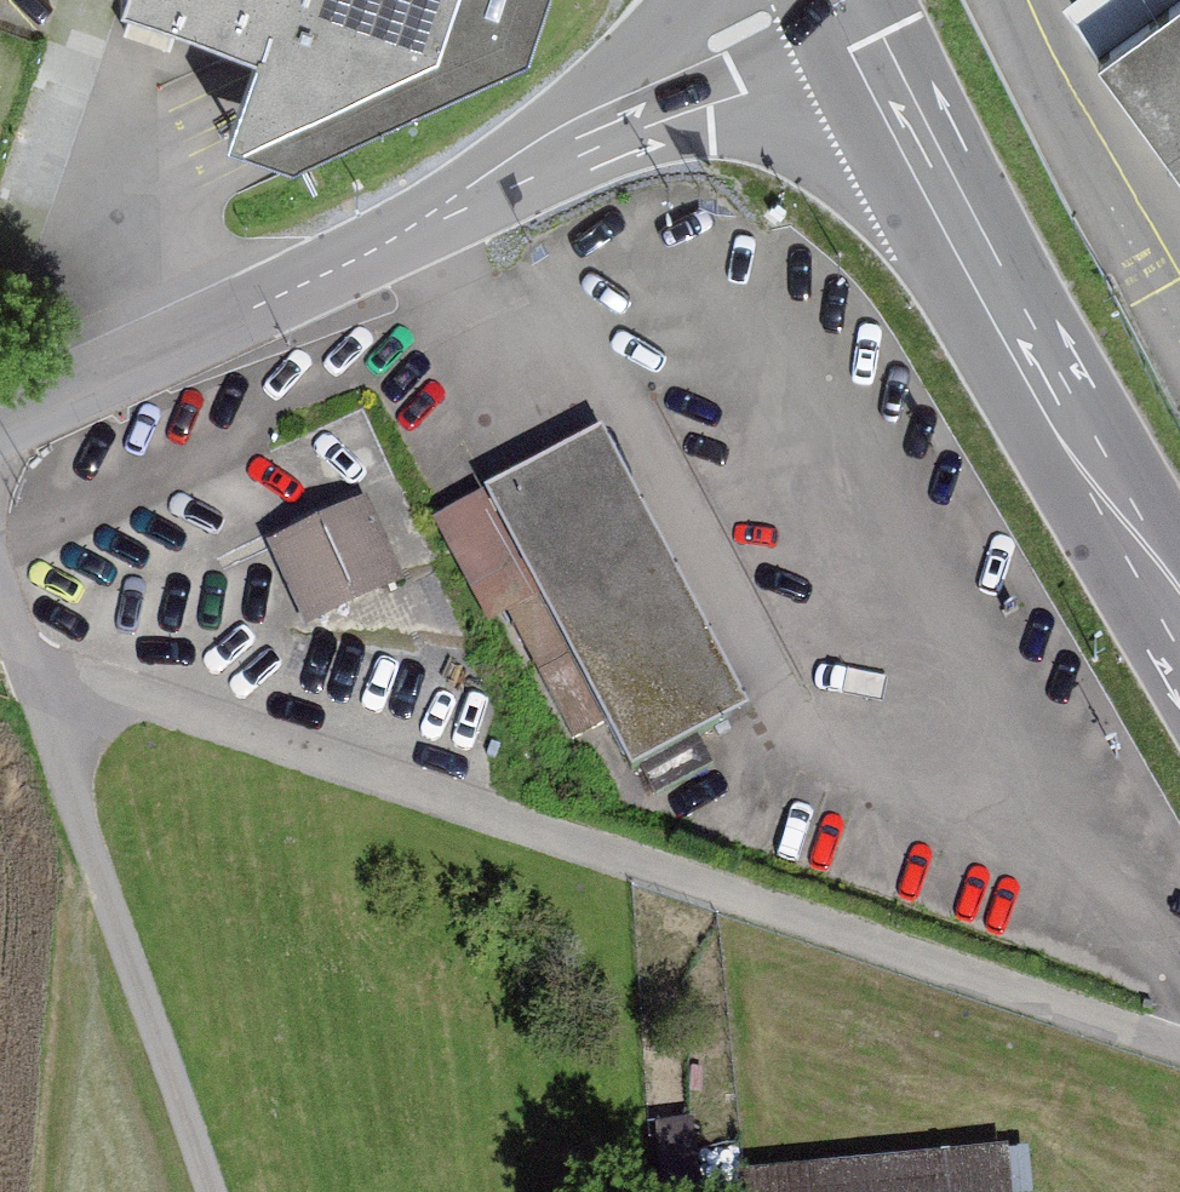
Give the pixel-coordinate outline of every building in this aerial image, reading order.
[(266,39),(238,136),(444,44),(458,0),(152,0),(266,39)] [(1179,157),(1179,0),(1066,0),(1179,157)] [(723,721),(586,447),(483,499),(621,772),(723,721)] [(363,512),(280,548),(312,617),(395,579),(363,512)] [(751,1177),(752,1191),(1011,1191),(1009,1162),(751,1177)]
